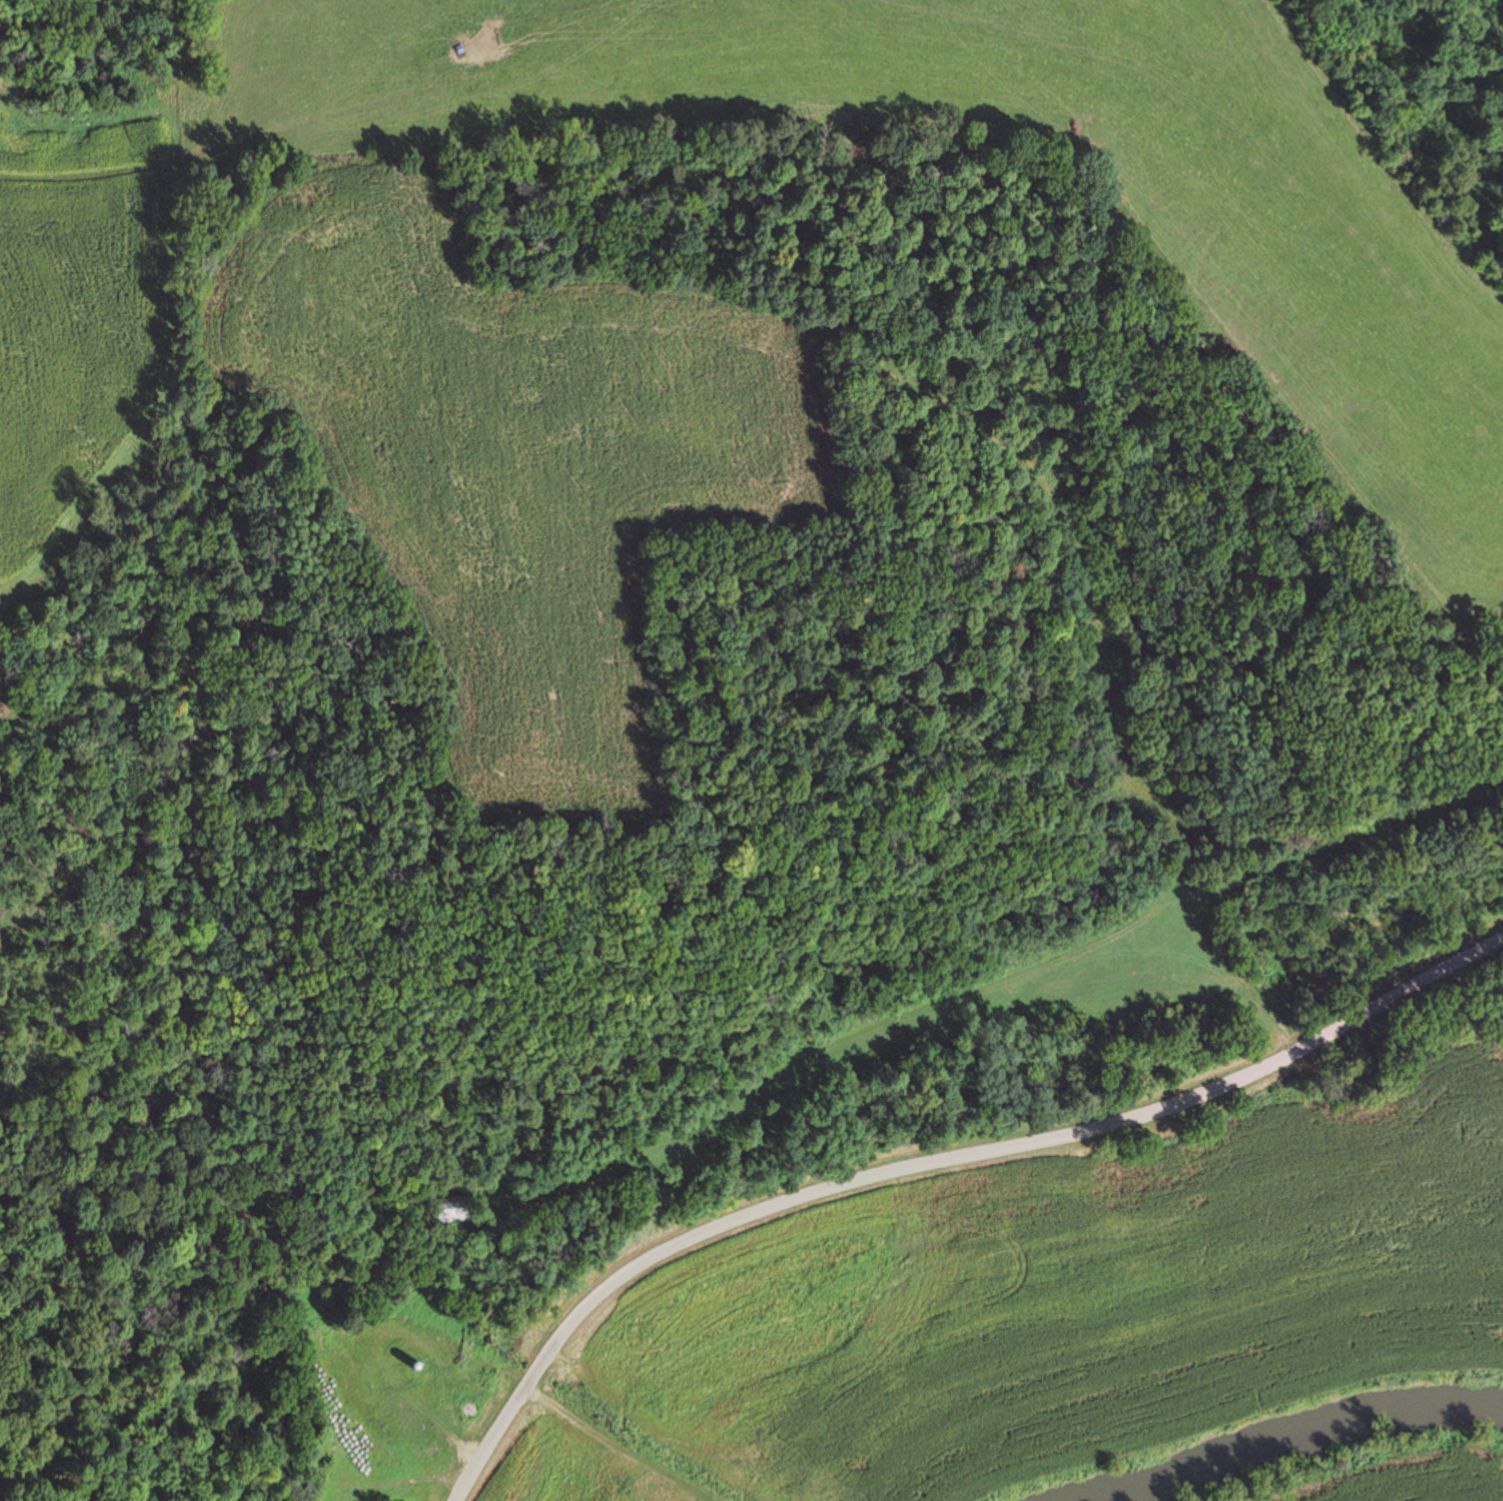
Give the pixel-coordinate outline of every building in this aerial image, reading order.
[(434,1199),(435,1222),(472,1220),(471,1196),(434,1199)]
